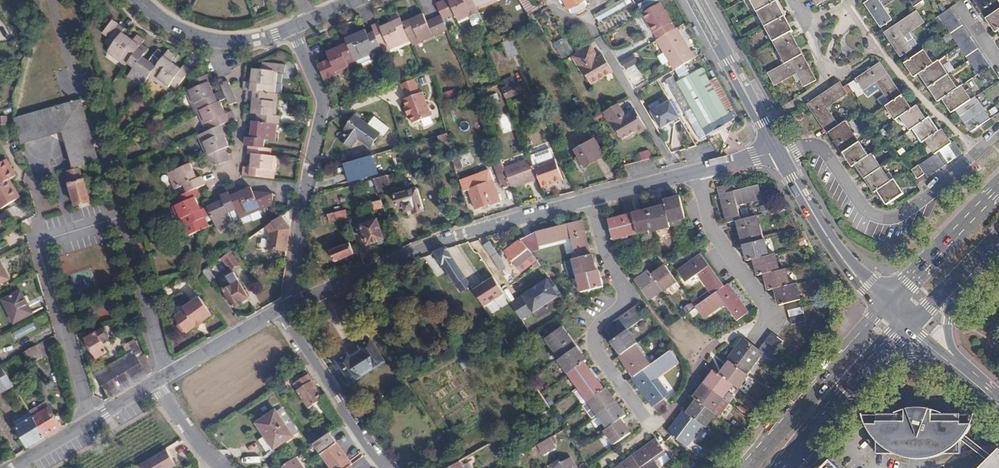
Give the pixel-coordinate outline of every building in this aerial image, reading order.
[(458,18),(477,9),(477,8),(475,5),(474,1),(473,0),(445,0),(436,4),(442,15),(444,20),(456,14),(458,18)] [(529,15),(537,11),(531,0),(528,0),(521,4),(529,15)] [(564,3),(571,15),(577,14),(585,10),(587,5),(584,0),(562,0),(564,3)] [(630,0),(621,0),(595,15),(599,22),(632,3),(630,0)] [(757,12),(776,1),(776,0),(751,0),(757,12)] [(864,3),(881,28),(892,20),(883,7),(894,0),(869,0),(864,3)] [(998,10),(998,3),(997,0),(974,0),(986,19),(998,10)] [(785,16),(776,1),(757,12),(765,27),(785,16)] [(659,2),(642,13),(654,32),(658,38),(675,28),(659,2)] [(562,63),(574,56),(545,8),(535,15),(562,63)] [(950,34),(962,26),(951,8),(940,15),(939,16),(949,33),(950,34)] [(459,22),(479,13),(477,9),(458,18),(459,22)] [(986,19),(996,32),(998,30),(998,10),(986,19)] [(924,22),(917,11),(884,33),(901,57),(912,50),(903,37),(924,22)] [(400,16),(398,12),(391,14),(394,21),(381,27),(379,23),(372,26),(374,32),(381,47),(389,44),(390,47),(410,38),(400,16)] [(448,30),(444,20),(442,15),(427,22),(423,14),(411,19),(408,13),(400,16),(410,38),(411,41),(412,43),(433,34),(434,36),(448,30)] [(792,31),(785,16),(765,27),(773,42),(791,32),(792,31)] [(141,45),(144,40),(137,35),(135,38),(130,39),(122,32),(124,29),(118,25),(105,43),(111,48),(109,50),(127,64),(141,45)] [(978,49),(962,26),(950,34),(959,46),(966,57),(978,49)] [(576,54),(593,44),(583,27),(566,37),(576,54)] [(658,38),(657,39),(675,70),(694,58),(676,27),(675,28),(658,38)] [(381,47),(374,32),(368,35),(366,30),(354,35),(351,28),(342,32),(344,37),(354,59),(375,50),(376,53),(377,56),(384,53),(381,47)] [(698,38),(701,36),(696,28),(693,29),(698,38)] [(803,54),(791,32),(773,42),(785,63),(803,54)] [(413,46),(434,36),(433,34),(412,43),(413,46)] [(330,59),(318,65),(325,80),(327,79),(337,74),(338,74),(337,71),(356,63),(355,61),(354,59),(344,37),(337,40),(340,46),(327,52),(330,59)] [(391,50),(411,41),(410,38),(390,47),(391,50)] [(519,56),(514,42),(504,45),(510,60),(519,56)] [(148,49),(141,45),(127,64),(134,69),(128,77),(141,87),(148,78),(151,74),(156,67),(142,57),(148,49)] [(590,48),(577,56),(585,69),(582,71),(587,79),(592,87),(613,75),(603,58),(598,61),(590,48)] [(990,67),(978,49),(966,57),(968,61),(978,75),(990,67)] [(127,64),(109,50),(106,53),(125,67),(127,64)] [(355,61),(376,53),(375,50),(354,59),(355,61)] [(168,51),(156,67),(151,74),(169,87),(171,85),(177,89),(190,70),(184,65),(181,69),(174,63),(173,58),(174,55),(168,51)] [(914,77),(920,74),(933,65),(924,51),(905,63),(914,77)] [(816,80),(803,54),(785,63),(768,73),(775,85),(792,75),(797,73),(800,78),(805,86),(816,80)] [(633,55),(622,63),(626,69),(637,62),(633,55)] [(585,69),(577,56),(572,59),(584,80),(587,79),(582,71),(585,69)] [(920,74),(929,88),(948,75),(938,61),(933,65),(920,74)] [(248,82),(244,81),(243,90),(247,91),(272,93),(274,71),(278,72),(285,73),(286,66),(262,63),(261,70),(253,69),(252,78),(248,82)] [(338,74),(357,66),(356,63),(337,71),(338,74)] [(876,82),(890,103),(902,95),(880,63),(856,80),(864,91),(876,82)] [(702,132),(728,117),(734,114),(716,81),(709,84),(702,71),(676,86),(702,132)] [(151,74),(148,78),(166,91),(169,87),(151,74)] [(198,111),(201,110),(220,101),(227,99),(224,91),(214,95),(209,82),(213,80),(211,74),(189,84),(192,90),(189,91),(198,111)] [(938,102),(942,99),(957,89),(948,75),(929,88),(938,102)] [(696,144),(706,139),(702,132),(676,86),(672,80),(661,86),(696,144)] [(224,91),(227,99),(230,105),(237,102),(227,81),(221,84),(220,84),(224,91)] [(827,133),(829,131),(838,126),(826,108),(848,94),(844,88),(840,82),(807,104),(827,133)] [(523,92),(520,84),(505,89),(508,98),(523,92)] [(942,99),(952,113),(956,110),(971,100),(966,92),(962,86),(957,89),(942,99)] [(971,100),(975,97),(970,89),(966,92),(971,100)] [(195,113),(198,111),(189,91),(186,92),(195,113)] [(272,93),(247,91),(246,99),(249,100),(253,104),(252,114),(257,114),(256,122),(277,124),(279,124),(280,117),(276,116),(273,116),(276,94),(275,94),(272,93)] [(886,106),(895,120),(900,116),(911,109),(902,95),(890,103),(886,106)] [(971,132),(990,119),(975,97),(971,100),(956,110),(971,132)] [(97,159),(78,99),(14,118),(22,142),(63,130),(74,167),(97,159)] [(201,110),(209,131),(227,123),(236,119),(233,111),(229,113),(224,111),(220,101),(201,110)] [(680,121),(670,104),(652,115),(661,132),(680,121)] [(911,109),(900,116),(910,131),(913,128),(926,120),(916,105),(911,109)] [(613,126),(618,134),(622,142),(636,134),(638,137),(647,132),(635,112),(624,118),(617,107),(603,115),(610,127),(613,126)] [(206,132),(209,131),(201,110),(198,111),(206,132)] [(365,125),(353,116),(344,129),(346,130),(339,140),(349,147),(356,137),(369,146),(382,128),(369,119),(365,125)] [(706,139),(732,124),(728,117),(702,132),(706,139)] [(925,140),(939,132),(929,118),(926,120),(913,128),(922,143),(925,140)] [(245,146),(248,146),(265,148),(265,140),(275,141),(277,124),(256,122),(252,121),(251,138),(246,138),(245,146)] [(829,131),(844,153),(860,142),(846,121),(838,126),(829,131)] [(430,134),(427,122),(416,125),(420,137),(430,134)] [(201,135),(209,156),(225,148),(229,147),(225,138),(227,132),(230,131),(227,123),(209,131),(206,132),(201,135)] [(941,130),(939,132),(925,140),(935,154),(951,143),(941,130)] [(451,147),(447,134),(435,137),(439,150),(451,147)] [(198,136),(206,157),(209,156),(201,135),(198,136)] [(576,150),(580,156),(584,163),(585,166),(603,156),(594,140),(576,150)] [(954,141),(951,143),(935,154),(918,165),(924,174),(927,178),(963,154),(954,141)] [(860,142),(844,153),(853,167),(856,165),(869,156),(860,142)] [(272,179),(274,157),(271,157),(272,149),(265,148),(248,146),(247,154),(252,155),(252,163),(247,168),(243,167),(242,176),(272,179)] [(206,157),(208,161),(219,165),(230,160),(225,148),(209,156),(206,157)] [(533,161),(540,181),(543,191),(564,183),(556,162),(555,163),(551,152),(532,158),(533,161)] [(872,154),(869,156),(856,165),(865,178),(882,167),(872,154)] [(372,156),(345,164),(350,182),(377,174),(372,156)] [(584,163),(580,156),(575,158),(579,165),(584,163)] [(540,181),(533,161),(505,171),(507,175),(512,188),(512,191),(540,181)] [(184,186),(187,193),(197,188),(205,185),(202,178),(197,180),(190,164),(167,174),(174,190),(184,186)] [(8,165),(0,170),(0,177),(4,183),(5,183),(9,181),(9,182),(16,178),(8,165)] [(917,179),(924,174),(918,165),(911,170),(917,179)] [(882,167),(865,178),(875,193),(878,191),(892,182),(882,167)] [(75,206),(89,202),(83,180),(81,181),(78,169),(67,173),(70,184),(68,184),(75,206)] [(487,172),(480,174),(484,184),(492,181),(490,173),(487,172)] [(459,180),(463,192),(469,190),(475,210),(491,204),(492,205),(501,202),(493,181),(492,181),(484,184),(480,174),(480,173),(459,180)] [(504,191),(512,188),(507,175),(499,178),(504,191)] [(388,179),(387,176),(374,180),(378,192),(391,188),(388,179)] [(892,182),(878,191),(887,204),(904,193),(894,180),(892,182)] [(13,195),(16,193),(9,182),(9,181),(5,183),(13,195)] [(14,201),(4,183),(0,185),(0,210),(14,201)] [(14,201),(19,199),(16,193),(13,195),(5,183),(4,183),(14,201)] [(738,222),(743,221),(739,205),(764,199),(761,186),(736,192),(734,184),(719,187),(728,224),(738,222)] [(261,211),(273,206),(274,194),(254,192),(252,187),(241,192),(237,190),(235,186),(228,190),(237,210),(239,216),(260,207),(261,211)] [(187,236),(215,224),(208,207),(203,209),(199,207),(195,198),(200,196),(197,188),(187,193),(175,198),(178,205),(176,206),(184,227),(187,236)] [(217,230),(233,224),(229,214),(237,210),(228,190),(227,188),(219,191),(223,201),(208,207),(215,224),(217,230)] [(424,211),(417,189),(394,196),(398,208),(404,206),(405,212),(412,210),(413,214),(424,211)] [(664,202),(665,208),(669,224),(686,220),(681,198),(664,202)] [(373,210),(384,207),(381,201),(372,204),(373,210)] [(184,227),(176,206),(173,208),(181,228),(184,227)] [(241,220),(261,211),(260,207),(239,216),(241,220)] [(669,224),(665,208),(649,212),(654,232),(670,228),(669,224)] [(233,224),(241,220),(239,216),(237,210),(229,214),(233,224)] [(329,222),(347,217),(345,210),(327,215),(329,222)] [(654,232),(649,212),(633,215),(637,235),(654,232)] [(637,235),(633,215),(611,220),(616,240),(637,235)] [(281,216),(265,227),(270,234),(267,249),(286,252),(290,228),(281,216)] [(759,217),(743,221),(738,222),(744,247),(765,242),(759,217)] [(384,240),(377,220),(360,226),(367,246),(384,240)] [(577,260),(590,257),(581,221),(536,233),(522,239),(533,253),(541,249),(540,246),(571,237),(575,252),(577,260)] [(533,253),(522,239),(505,252),(517,268),(534,254),(533,253)] [(489,240),(483,244),(500,270),(505,266),(489,240)] [(768,241),(765,242),(744,247),(748,263),(754,261),(772,257),(768,241)] [(353,255),(349,244),(329,252),(334,263),(353,255)] [(466,277),(447,248),(435,254),(442,264),(443,264),(444,265),(442,266),(446,272),(448,270),(457,284),(466,277)] [(238,265),(230,253),(221,259),(227,268),(229,266),(231,270),(238,265)] [(778,255),(772,257),(754,261),(758,277),(765,276),(782,272),(778,255)] [(592,256),(590,257),(577,260),(574,261),(566,263),(570,277),(577,275),(578,277),(596,272),(592,256)] [(714,295),(725,287),(702,256),(679,273),(687,284),(699,275),(714,295)] [(0,259),(0,282),(9,277),(0,259)] [(667,266),(653,276),(664,292),(665,294),(680,284),(674,276),(667,266)] [(209,267),(203,272),(210,282),(216,278),(209,267)] [(788,270),(782,272),(765,276),(769,292),(776,290),(792,286),(788,270)] [(598,272),(596,272),(578,277),(582,293),(603,288),(598,272)] [(248,299),(233,273),(227,276),(232,286),(224,291),(234,308),(243,304),(242,302),(248,299)] [(664,292),(653,276),(650,273),(636,283),(650,302),(664,292)] [(481,309),(505,296),(495,278),(471,291),(481,309)] [(509,303),(520,322),(559,300),(548,281),(509,303)] [(728,285),(725,287),(714,295),(697,308),(705,320),(725,305),(738,323),(750,314),(728,285)] [(798,285),(792,286),(776,290),(780,307),(787,305),(802,302),(798,285)] [(20,290),(12,294),(23,315),(31,311),(20,290)] [(23,315),(12,294),(0,300),(11,321),(23,315)] [(211,314),(199,296),(183,306),(184,309),(174,315),(177,320),(176,324),(181,331),(185,331),(186,332),(196,325),(195,324),(200,320),(201,321),(211,314)] [(804,309),(802,302),(787,305),(792,326),(807,322),(804,309)] [(616,339),(628,331),(645,319),(636,306),(607,326),(616,339)] [(786,327),(779,337),(785,343),(792,348),(800,338),(789,330),(786,327)] [(561,361),(577,349),(562,328),(546,340),(561,361)] [(75,335),(77,343),(86,339),(97,358),(107,353),(100,342),(108,338),(108,333),(106,329),(103,329),(89,337),(86,332),(75,335)] [(638,345),(628,331),(616,339),(612,342),(623,357),(636,347),(638,345)] [(785,343),(779,337),(772,333),(759,351),(761,352),(771,360),(776,355),(785,343)] [(110,397),(153,372),(145,354),(143,355),(134,340),(128,344),(132,351),(95,374),(110,397)] [(386,363),(371,340),(360,347),(363,352),(351,360),(348,355),(338,362),(339,363),(336,365),(339,370),(342,368),(353,384),(363,378),(362,376),(374,368),(375,370),(386,363)] [(761,352),(759,351),(746,340),(730,360),(732,361),(745,372),(761,352)] [(42,358),(35,346),(24,352),(31,364),(42,358)] [(650,367),(636,347),(623,357),(621,358),(635,378),(650,367)] [(587,362),(577,349),(561,361),(559,362),(569,375),(585,364),(587,362)] [(671,352),(650,367),(635,378),(633,379),(654,408),(666,399),(653,382),(679,363),(671,352)] [(745,372),(732,361),(721,375),(734,385),(740,390),(750,376),(745,372)] [(595,378),(585,364),(569,375),(579,389),(595,378)] [(14,386),(0,365),(0,393),(14,386)] [(734,385),(721,375),(717,372),(707,385),(723,398),(734,385)] [(313,384),(308,377),(293,387),(309,411),(322,402),(311,385),(313,384)] [(604,392),(595,378),(579,389),(589,403),(604,392)] [(713,411),(723,398),(707,385),(696,399),(699,401),(712,412),(713,411)] [(606,390),(604,392),(589,403),(598,417),(616,404),(606,390)] [(729,403),(723,398),(713,411),(719,416),(729,403)] [(712,412),(699,401),(689,414),(703,426),(707,428),(717,415),(712,412)] [(34,417),(50,408),(46,402),(30,412),(34,417)] [(626,418),(616,404),(598,417),(609,431),(622,421),(626,418)] [(45,436),(61,426),(57,419),(60,417),(58,413),(54,415),(50,408),(34,417),(34,418),(45,436)] [(975,427),(978,416),(969,415),(961,415),(961,414),(934,413),(933,410),(929,409),(924,408),(920,408),(917,408),(914,408),(906,409),(906,413),(902,414),(897,416),(890,417),(877,417),(864,417),(866,421),(868,426),(869,430),(871,433),(874,437),(878,441),(879,455),(894,456),(905,460),(911,461),(919,462),(925,462),(931,461),(936,460),(940,459),(944,457),(947,455),(963,456),(962,445),(964,442),(968,437),(970,434),(972,431),(975,427)] [(257,422),(276,449),(293,438),(275,410),(257,422)] [(17,428),(34,418),(34,417),(30,412),(13,423),(17,428)] [(703,426),(689,414),(686,412),(669,433),(673,436),(687,447),(703,426)] [(28,446),(45,436),(34,418),(17,428),(28,446)] [(632,435),(622,421),(609,431),(606,433),(616,447),(632,435)] [(313,446),(329,467),(347,467),(349,466),(351,464),(329,434),(313,446)] [(968,437),(964,442),(988,461),(992,457),(968,437)] [(552,448),(547,439),(534,447),(539,455),(552,448)] [(634,458),(641,467),(656,467),(652,462),(665,452),(661,447),(657,441),(634,458)] [(992,457),(988,461),(980,467),(998,467),(998,449),(992,457)] [(142,465),(143,467),(170,467),(168,466),(174,462),(167,450),(142,465)] [(634,458),(619,467),(641,467),(634,458)] [(282,467),(302,467),(295,459),(282,467)] [(567,459),(552,467),(572,467),(567,459)]
